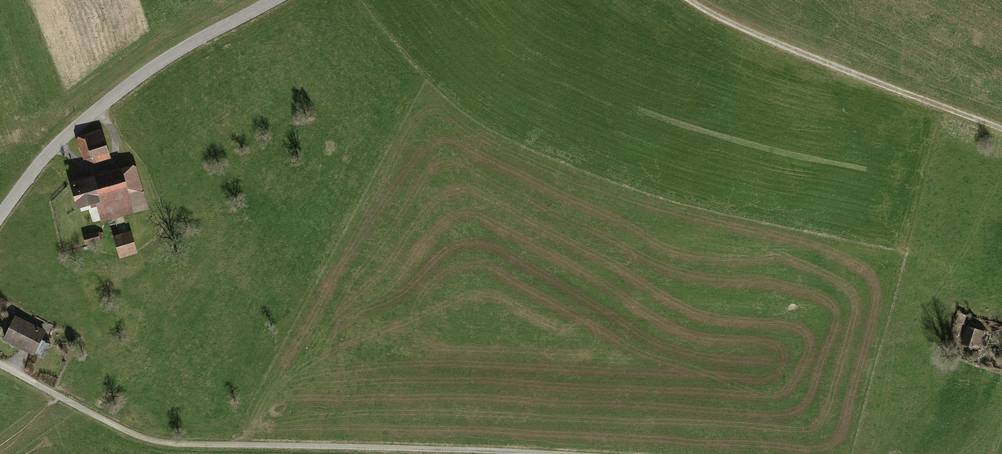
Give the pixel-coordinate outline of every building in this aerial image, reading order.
[(109,157),(101,131),(80,137),(87,159),(100,155),(102,159),(109,157)] [(88,177),(71,182),(78,205),(92,201),(93,204),(96,203),(98,210),(130,201),(131,204),(141,201),(132,169),(89,181),(88,177)] [(97,234),(85,237),(86,243),(98,241),(97,234)] [(129,234),(116,238),(120,249),(133,245),(129,234)] [(44,332),(15,318),(5,338),(34,353),(44,332)] [(969,327),(963,345),(974,348),(979,330),(969,327)]
